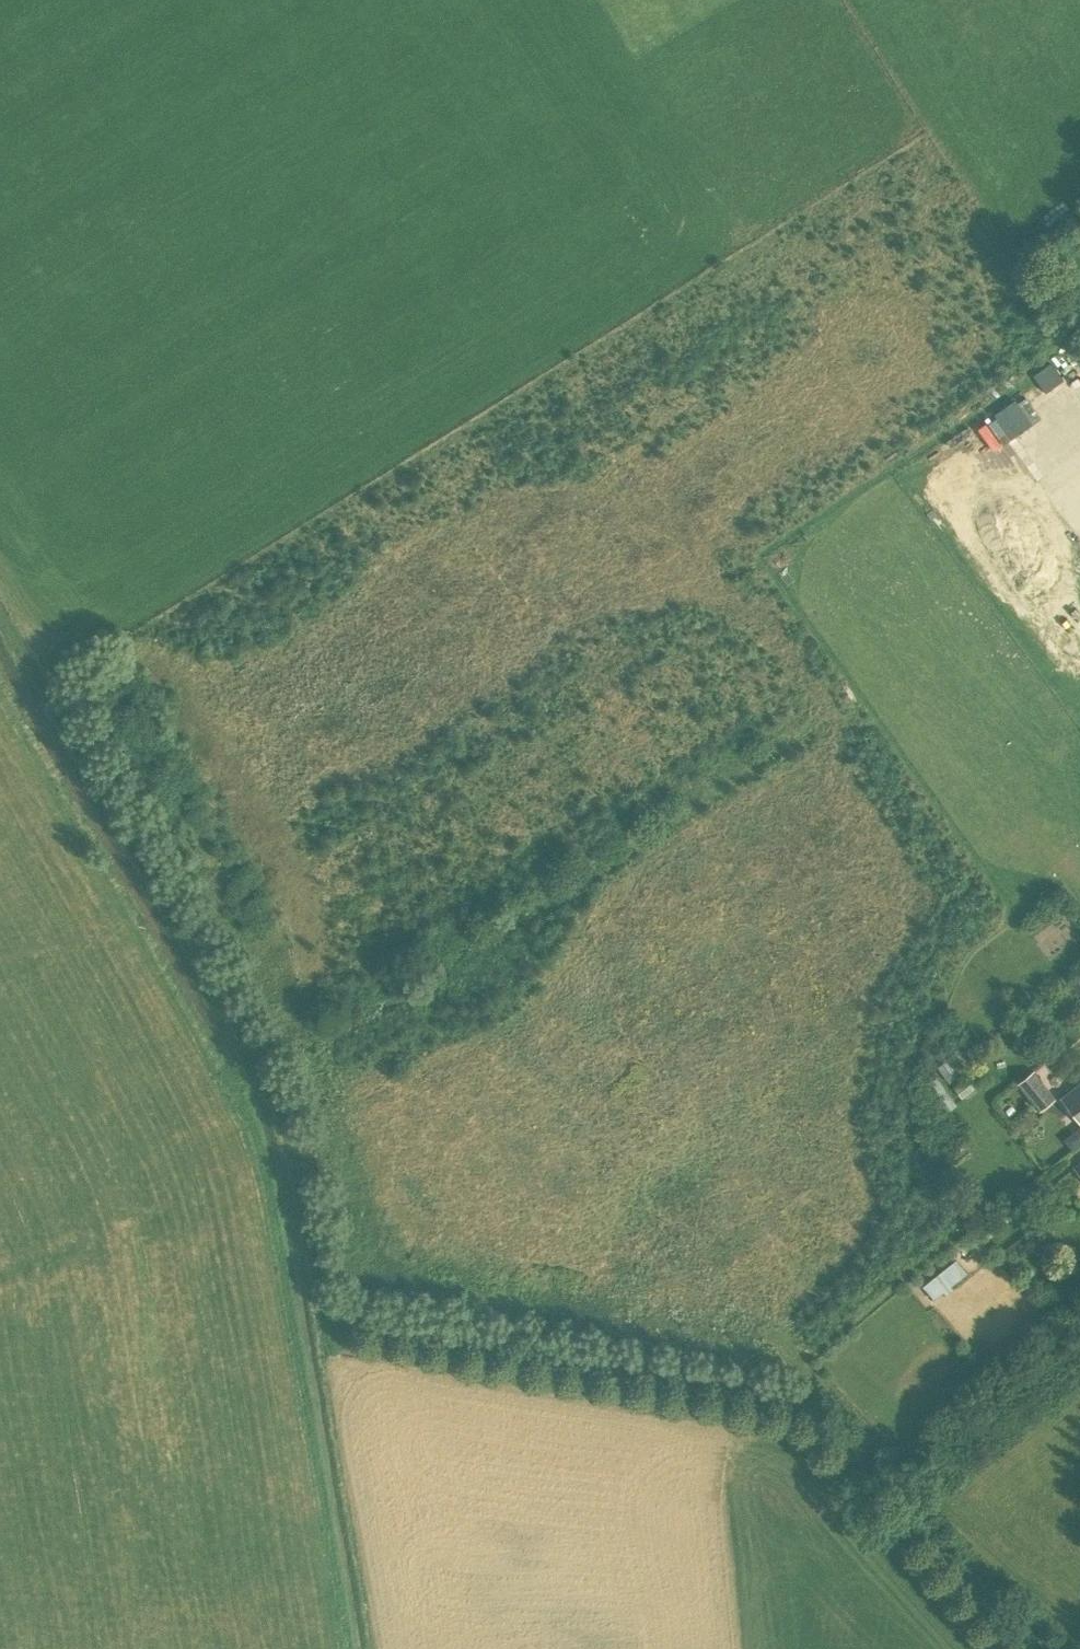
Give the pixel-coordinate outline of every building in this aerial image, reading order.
[(949,1082),(959,1075),(947,1060),(937,1068),(949,1082)] [(1039,1112),(1057,1097),(1034,1070),(1016,1084),(1039,1112)] [(1061,1098),(1079,1121),(1079,1083),(1061,1098)] [(926,1277),(937,1291),(968,1266),(957,1252),(926,1277)]
